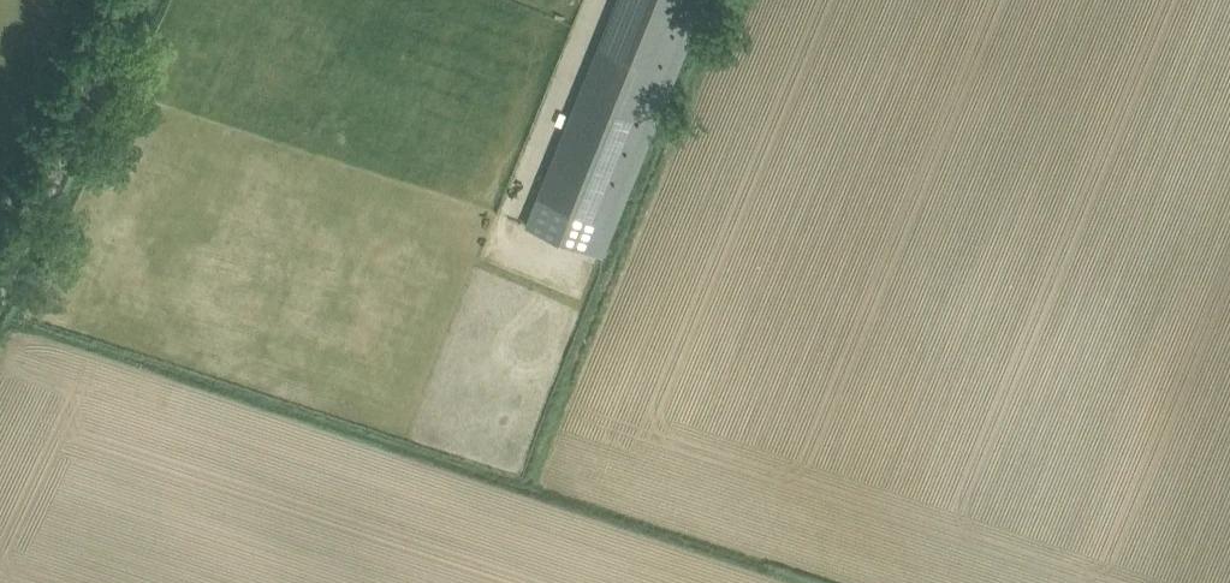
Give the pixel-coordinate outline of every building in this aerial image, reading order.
[(539,197),(589,218),(617,228),(709,0),(619,0),(539,197)]
